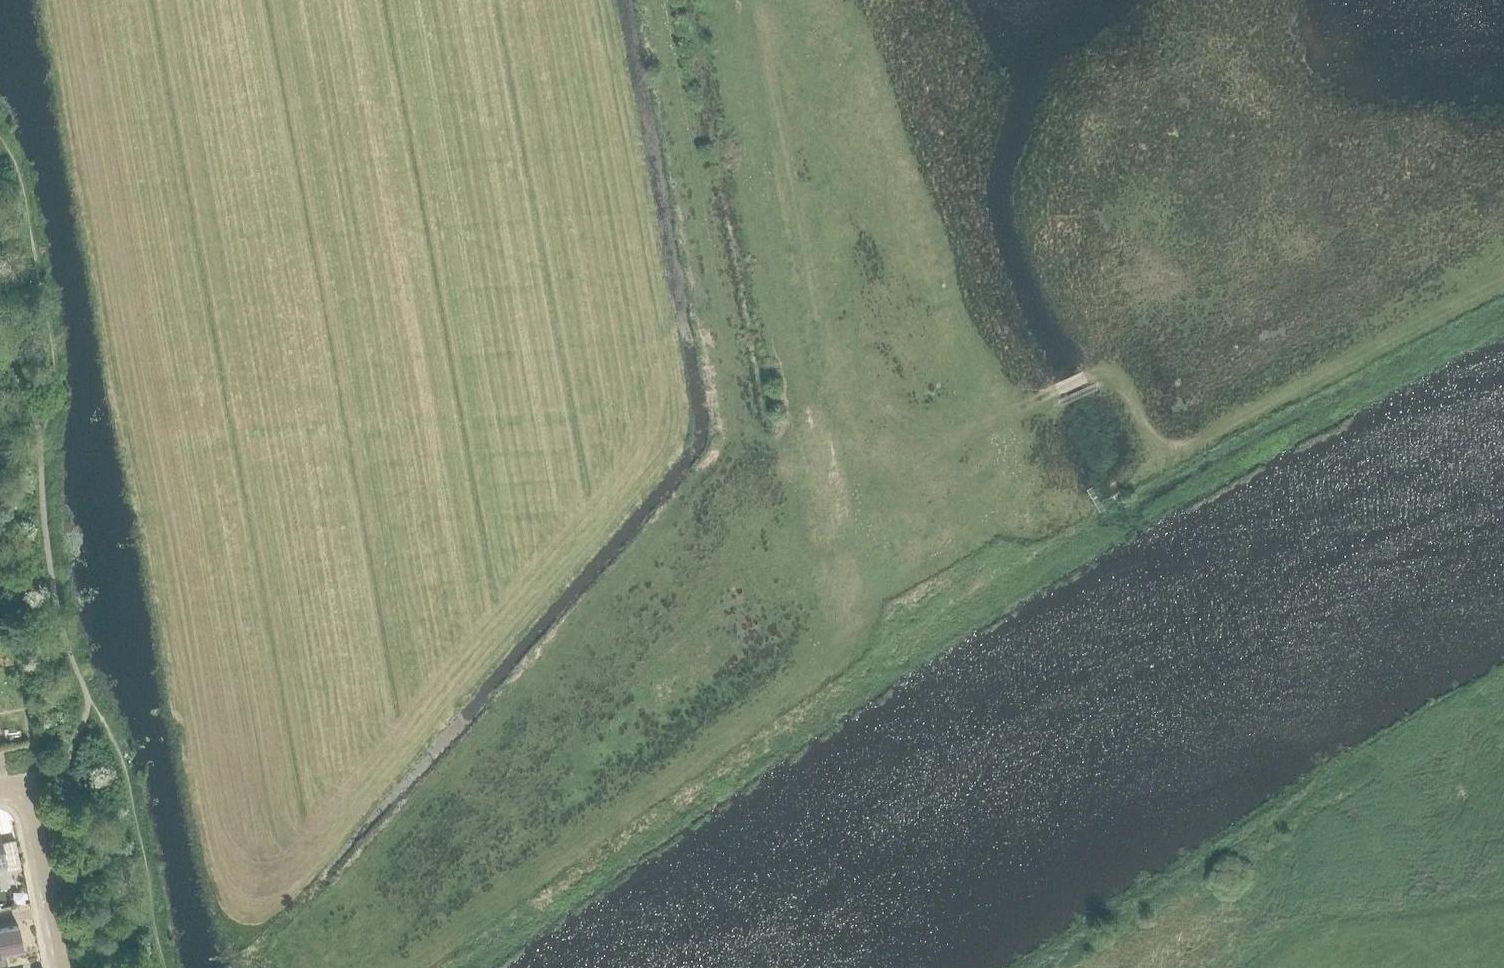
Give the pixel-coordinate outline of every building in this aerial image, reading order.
[(5,863),(7,871),(20,868),(15,840),(2,843),(0,834),(0,864),(5,863)] [(8,965),(5,951),(23,947),(19,924),(0,928),(0,967),(8,965)]
